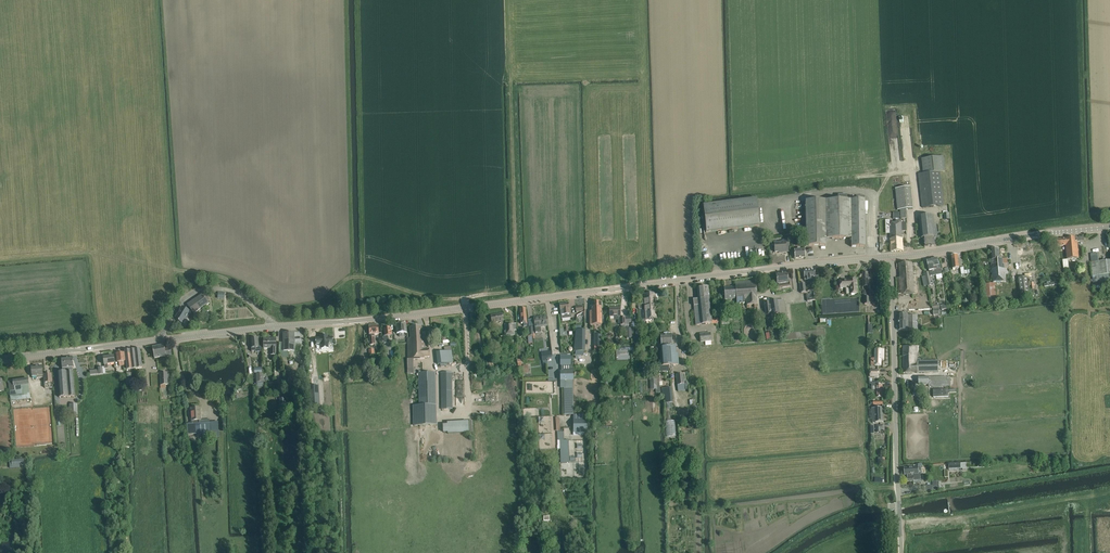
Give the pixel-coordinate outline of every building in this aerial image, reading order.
[(924,174),(919,174),(923,207),(944,205),(940,172),(945,171),(944,156),(923,159),(924,174)] [(914,208),(913,200),(911,188),(896,190),(898,210),(900,210),(901,218),(908,218),(907,209),(914,208)] [(861,247),(865,247),(864,195),(856,196),(856,200),(847,200),(847,195),(838,195),(838,200),(805,201),(806,241),(806,246),(826,246),(826,239),(851,238),(851,247),(857,247),(857,248),(859,248),(861,248),(861,247)] [(703,206),(705,227),(706,232),(760,225),(756,199),(703,206)] [(936,246),(935,237),(936,237),(933,216),(933,215),(919,217),(922,238),(924,238),(925,247),(936,246)] [(890,235),(902,235),(902,231),(906,231),(906,223),(901,223),(901,219),(896,220),(896,223),(890,223),(890,235)] [(903,251),(902,235),(890,235),(891,252),(903,251)] [(1058,246),(1066,245),(1068,259),(1079,258),(1077,242),(1084,241),(1084,237),(1066,238),(1057,239),(1058,246)] [(789,247),(789,241),(788,240),(782,241),(782,242),(776,243),(776,242),(775,241),(773,241),(771,242),(772,244),(773,246),(774,246),(775,252),(782,251),(782,253),(786,252),(786,247),(789,247)] [(795,259),(805,258),(804,246),(799,246),(798,244),(794,245),(794,247),(795,259)] [(1008,273),(1007,264),(1007,259),(1000,259),(999,248),(991,249),(991,258),(991,260),(992,260),(993,282),(1006,281),(1006,280),(1011,280),(1011,273),(1008,273)] [(1099,261),(1098,253),(1091,254),(1091,259),(1093,283),(1097,283),(1097,282),(1109,281),(1109,260),(1099,261)] [(951,256),(952,261),(953,270),(956,270),(956,269),(959,268),(958,261),(958,255),(951,256)] [(938,258),(932,259),(933,266),(934,266),(936,274),(937,279),(943,278),(942,273),(941,268),(942,268),(942,265),(939,265),(938,258)] [(933,266),(932,259),(927,260),(928,265),(929,267),(929,271),(930,271),(930,275),(936,274),(934,266),(933,266)] [(913,273),(913,268),(912,263),(899,264),(900,277),(897,278),(899,294),(902,293),(906,295),(918,293),(917,273),(913,273)] [(804,280),(812,280),(813,282),(819,281),(818,276),(815,276),(814,270),(803,271),(804,278),(804,280)] [(787,273),(776,274),(777,280),(777,284),(781,284),(782,288),(791,286),(790,281),(788,281),(788,278),(787,273)] [(1022,300),(1030,298),(1027,277),(1019,278),(1022,300)] [(857,294),(856,284),(856,278),(849,279),(849,281),(840,282),(840,281),(840,288),(851,287),(851,294),(857,294)] [(757,304),(755,286),(755,281),(735,282),(735,287),(724,288),(724,293),(725,299),(737,299),(737,304),(747,303),(747,305),(750,305),(754,304),(757,304)] [(985,284),(987,305),(997,304),(995,283),(985,284)] [(696,325),(701,325),(712,324),(712,323),(718,322),(717,317),(711,318),(708,287),(697,288),(698,299),(693,299),(696,325)] [(639,304),(639,308),(639,310),(640,309),(641,320),(656,319),(655,301),(659,301),(658,295),(655,295),(654,293),(644,294),(645,304),(639,304)] [(202,308),(201,306),(207,302),(202,295),(202,294),(188,304),(191,310),(191,309),(194,313),(202,308)] [(784,300),(777,301),(779,314),(780,318),(786,317),(786,313),(784,300)] [(777,301),(764,303),(766,316),(779,314),(777,301)] [(595,311),(601,311),(601,302),(592,302),(592,311),(590,311),(590,316),(596,316),(595,311)] [(559,304),(560,310),(561,315),(570,314),(569,309),(568,303),(559,304)] [(189,315),(191,312),(182,307),(175,319),(182,323),(187,314),(189,315)] [(609,308),(609,313),(610,317),(620,316),(620,308),(609,308)] [(596,316),(590,316),(590,325),(602,325),(601,311),(595,311),(596,316)] [(490,315),(491,320),(491,323),(504,321),(503,313),(490,315)] [(899,315),(899,330),(913,330),(913,329),(916,329),(916,321),(913,321),(913,314),(899,315)] [(534,318),(535,324),(535,330),(540,329),(540,327),(548,326),(547,322),(546,317),(534,318)] [(396,324),(397,329),(397,334),(407,333),(406,328),(406,323),(396,324)] [(516,323),(505,325),(507,336),(515,335),(515,330),(516,330),(516,323)] [(369,326),(369,332),(369,335),(370,346),(375,345),(374,334),(379,334),(379,331),(378,325),(369,326)] [(430,356),(430,354),(429,349),(427,349),(426,339),(423,339),(422,326),(409,327),(410,333),(410,338),(407,338),(408,373),(417,373),(417,359),(424,358),(424,357),(430,356)] [(384,336),(384,341),(384,344),(389,343),(388,336),(392,336),(391,328),(384,329),(385,336),(384,336)] [(281,356),(289,356),(288,351),(293,351),(293,344),(294,344),(294,333),(283,333),(283,343),(280,343),(280,354),(281,354),(281,356)] [(705,345),(711,345),(711,341),(710,333),(700,334),(700,342),(705,342),(705,345)] [(320,338),(315,338),(316,345),(321,345),(321,349),(328,349),(328,344),(333,343),(333,337),(327,337),(327,335),(320,336),(320,338)] [(679,365),(678,359),(678,353),(676,354),(676,346),(671,346),(671,345),(672,345),(671,335),(660,335),(661,341),(661,347),(660,347),(661,361),(659,361),(660,366),(664,366),(679,365)] [(251,339),(251,344),(251,348),(252,352),(261,351),(261,347),(259,347),(258,338),(251,339)] [(276,348),(276,339),(264,339),(264,348),(271,348),(271,355),(276,355),(276,348)] [(171,356),(172,356),(170,348),(165,349),(164,345),(152,347),(153,352),(154,358),(166,356),(166,354),(171,354),(171,356)] [(917,347),(903,346),(904,373),(909,373),(917,372),(917,373),(939,372),(938,361),(921,361),(921,358),(917,359),(917,347)] [(128,370),(132,369),(142,368),(141,354),(140,348),(125,350),(125,355),(127,370),(128,370)] [(872,365),(875,365),(881,365),(881,359),(884,359),(884,352),(881,352),(881,349),(875,349),(875,358),(872,358),(872,365)] [(438,364),(455,362),(453,350),(436,353),(438,364)] [(551,351),(541,352),(542,361),(543,365),(547,365),(547,358),(552,358),(551,351)] [(117,353),(117,359),(118,362),(119,367),(122,367),(121,364),(126,363),(124,353),(117,353)] [(560,355),(560,366),(570,365),(570,355),(560,355)] [(115,363),(114,362),(114,356),(104,357),(104,364),(105,369),(108,368),(108,364),(115,363)] [(57,372),(58,377),(59,397),(75,396),(73,371),(72,371),(72,367),(74,367),(73,363),(73,357),(62,358),(63,372),(57,372)] [(43,378),(43,371),(42,366),(31,367),(32,377),(37,376),(37,378),(43,378)] [(103,374),(105,373),(105,369),(103,369),(102,367),(98,367),(99,370),(90,371),(90,376),(103,374)] [(566,415),(573,415),(573,371),(564,371),(564,380),(566,380),(566,415)] [(160,385),(168,384),(168,372),(160,373),(160,385)] [(292,372),(284,372),(285,389),(293,389),(292,372)] [(419,373),(419,405),(409,405),(409,426),(436,426),(436,405),(435,372),(419,373)] [(452,372),(442,372),(442,409),(452,408),(452,372)] [(44,374),(44,380),(45,388),(47,388),(47,391),(53,391),(52,374),(44,374)] [(678,388),(685,387),(683,374),(676,375),(678,388)] [(947,377),(929,377),(919,377),(919,385),(929,385),(929,387),(947,387),(947,377)] [(8,381),(9,387),(11,401),(31,399),(28,379),(8,381)] [(876,397),(883,397),(882,382),(870,382),(870,384),(872,384),(872,392),(876,392),(876,397)] [(308,385),(310,405),(320,405),(319,385),(308,385)] [(70,415),(78,415),(77,404),(69,404),(70,415)] [(201,420),(200,413),(200,408),(191,408),(192,424),(187,424),(188,434),(207,432),(211,432),(211,431),(211,422),(199,423),(199,420),(201,420)] [(873,423),(878,422),(884,422),(883,408),(877,408),(872,408),(873,423)] [(680,419),(688,419),(688,410),(680,410),(680,419)] [(586,414),(573,415),(574,433),(587,433),(586,414)] [(441,433),(468,432),(467,421),(445,422),(445,424),(441,424),(441,433)] [(560,440),(561,453),(569,452),(568,440),(560,440)] [(918,478),(918,474),(919,474),(919,467),(904,468),(905,475),(908,474),(908,477),(907,477),(907,481),(914,481),(914,478),(918,478)]
